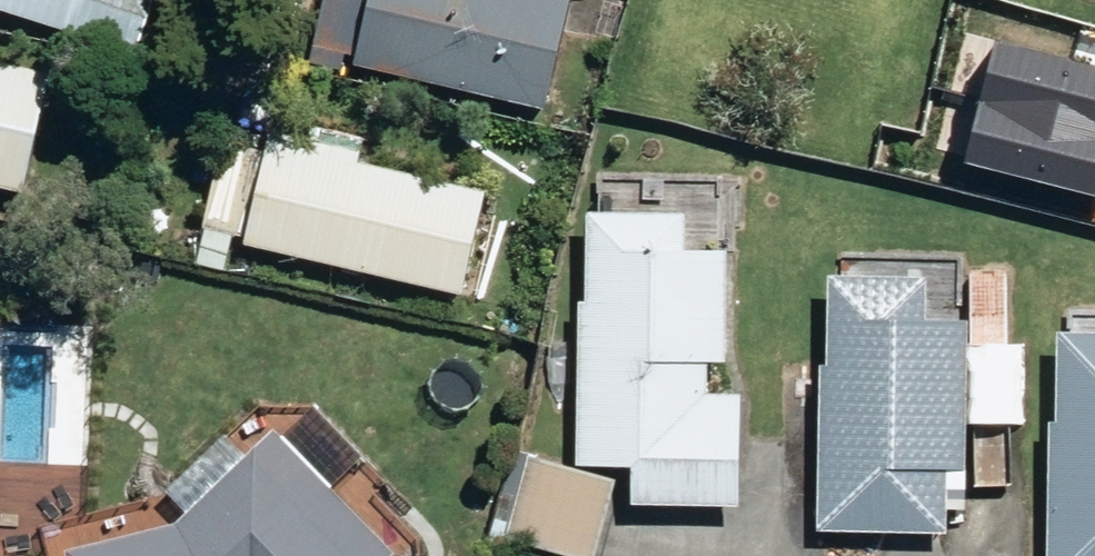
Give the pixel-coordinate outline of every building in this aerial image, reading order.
[(124,49),(133,21),(137,21),(143,0),(0,0),(0,9),(5,11),(2,19),(66,38),(68,32),(124,49)] [(535,114),(562,0),(359,0),(343,68),(535,114)] [(1094,196),(1094,68),(996,42),(965,162),(1094,196)] [(13,197),(39,79),(0,70),(0,194),(13,197)] [(216,138),(193,242),(451,298),(474,195),(346,168),(349,154),(261,134),(258,147),(216,138)] [(625,508),(729,510),(730,397),(698,396),(699,367),(716,367),(716,255),(674,254),(675,238),(681,238),(681,218),(578,216),(577,304),(573,304),(571,468),(626,469),(625,508)] [(809,535),(939,537),(940,473),(957,473),(957,425),(1008,425),(1009,369),(997,368),(997,278),(963,277),(963,370),(958,369),(958,327),(916,326),(915,280),(819,280),(818,367),(811,369),(809,535)] [(1048,338),(1048,425),(1038,425),(1037,555),(1094,555),(1094,338),(1048,338)] [(262,433),(164,530),(60,555),(380,555),(262,433)] [(568,555),(589,555),(598,518),(512,498),(502,541),(568,555)]
